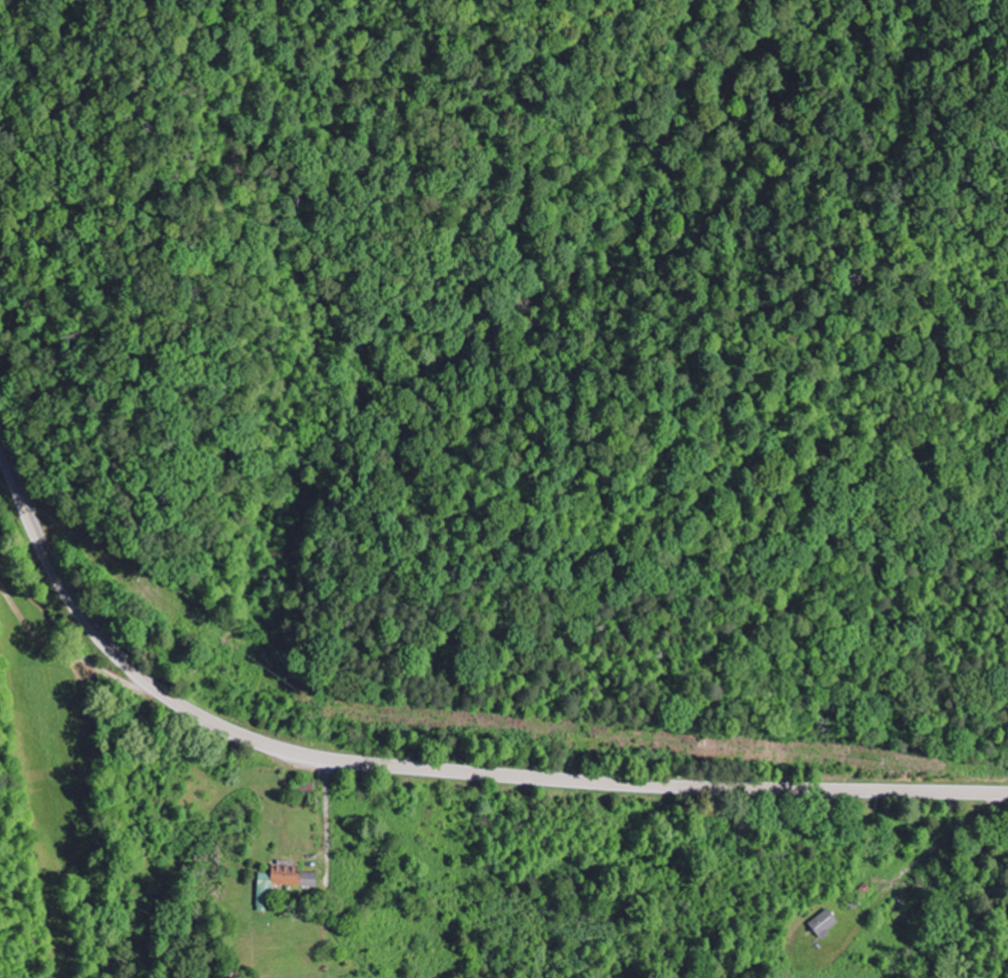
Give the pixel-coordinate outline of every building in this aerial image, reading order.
[(323,873),(303,872),(304,867),(278,866),(277,885),(323,887),(323,873)] [(811,924),(824,939),(843,922),(830,907),(811,924)]
